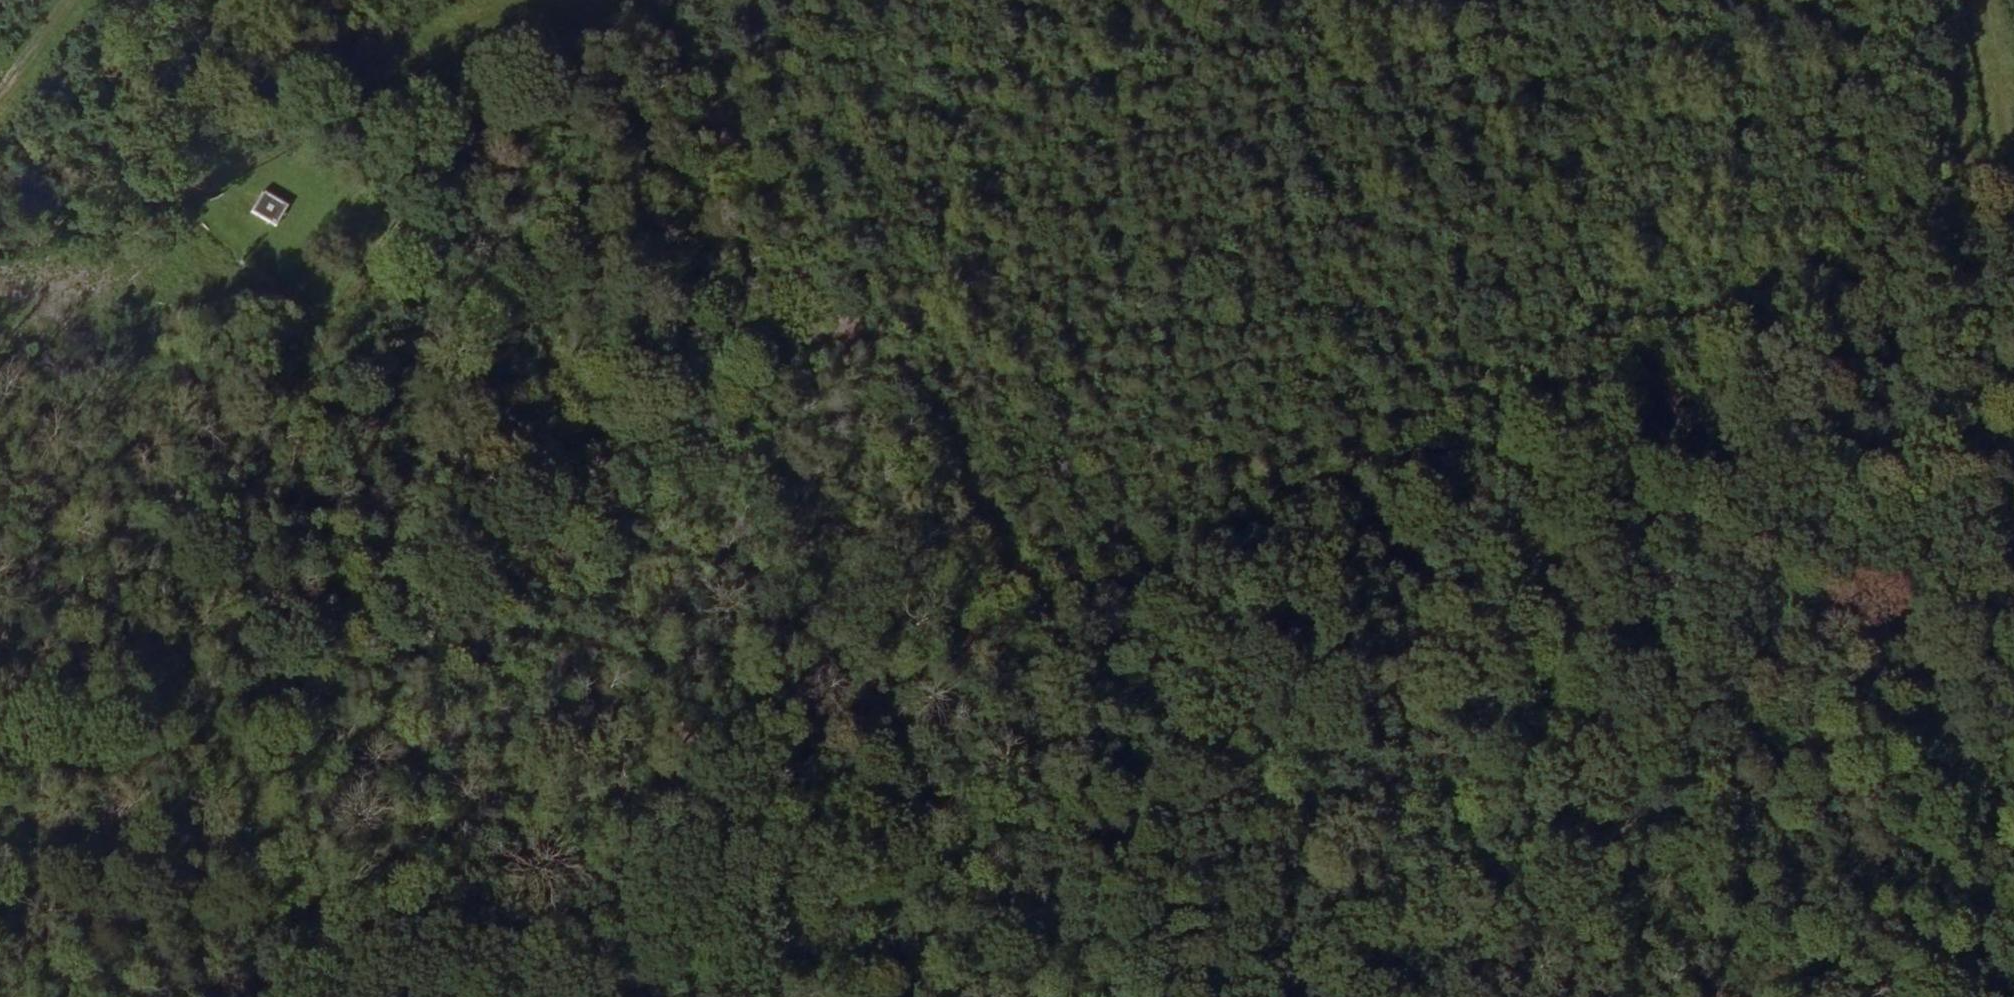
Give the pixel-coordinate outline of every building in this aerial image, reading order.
[(295,206),(270,191),(254,216),(281,230),(295,206)]
